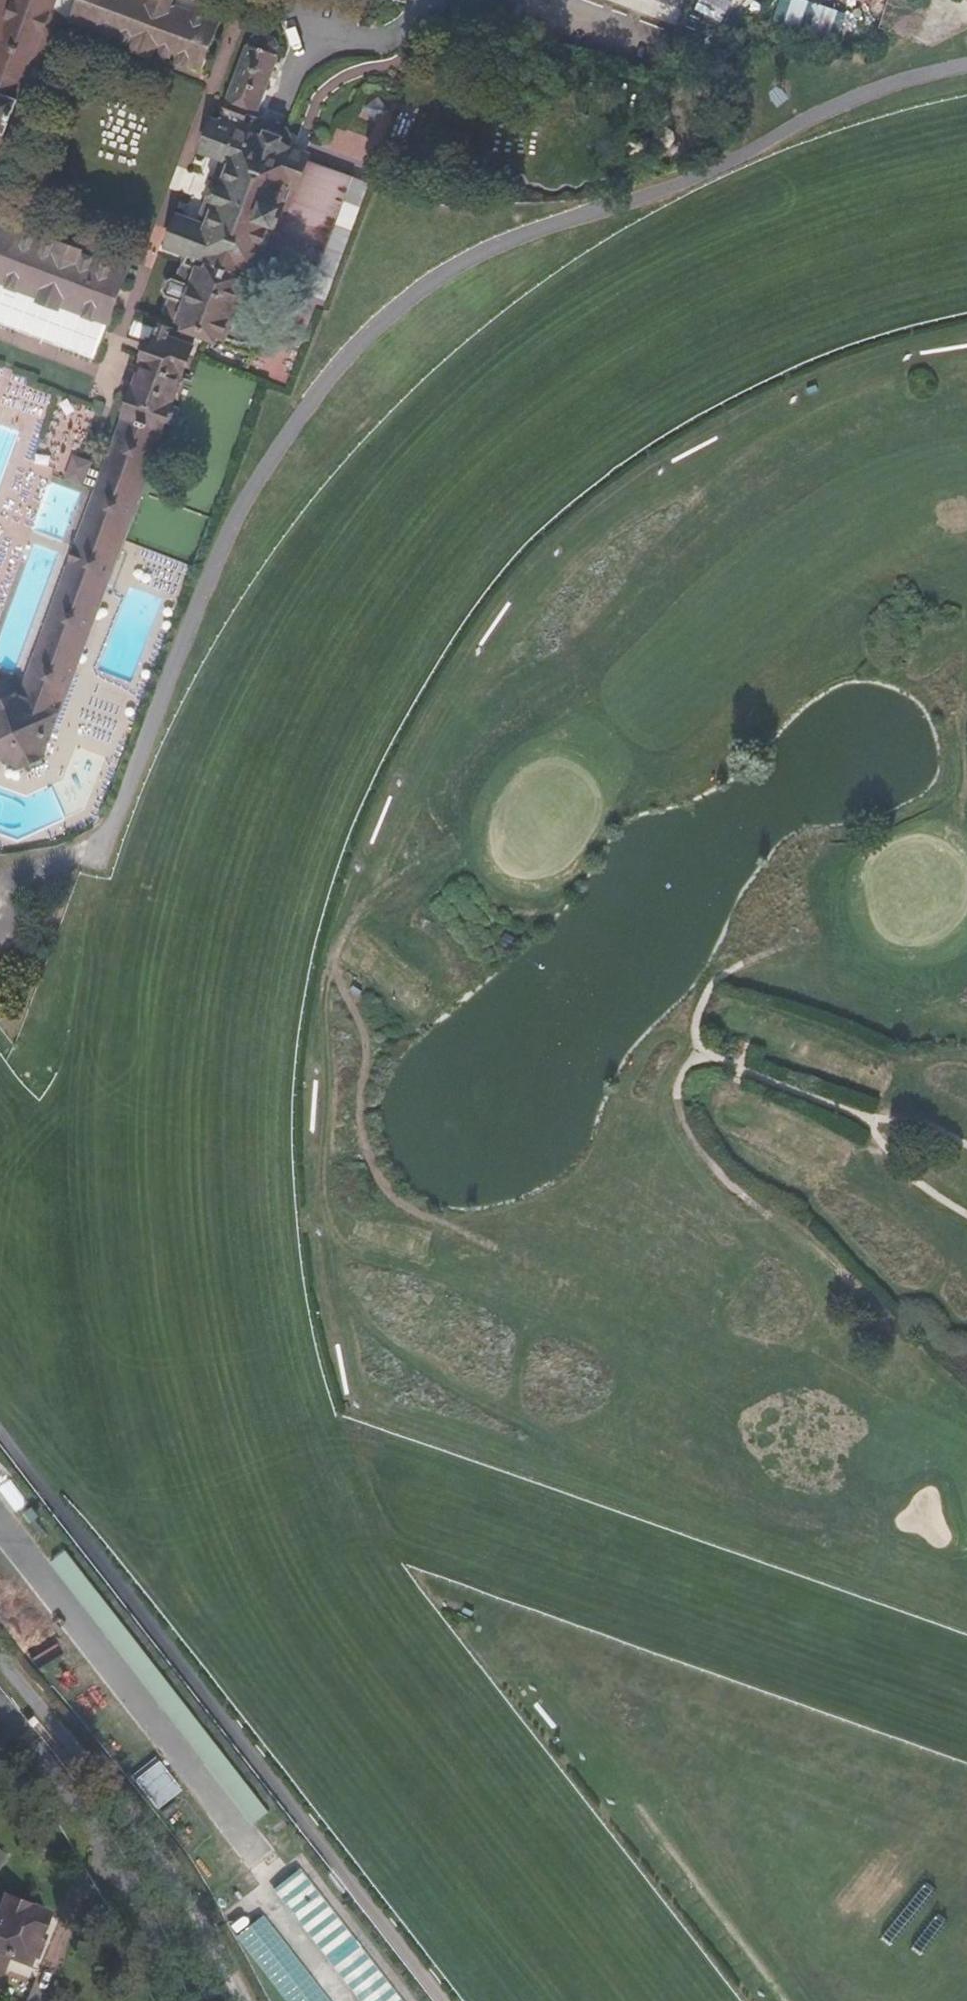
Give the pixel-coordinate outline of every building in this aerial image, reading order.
[(17,102),(54,0),(0,0),(0,95),(17,102)] [(202,70),(219,22),(161,0),(82,0),(74,22),(202,70)] [(831,33),(835,6),(808,2),(804,29),(831,33)] [(244,286),(293,153),(286,150),(290,139),(287,132),(269,125),(261,129),(258,140),(251,137),(247,129),(239,126),(245,109),(253,111),(277,49),(272,41),(258,35),(250,39),(218,124),(211,127),(205,144),(208,153),(224,159),(200,223),(186,218),(177,221),(171,239),(175,247),(189,252),(180,277),(175,276),(168,279),(165,287),(169,293),(174,295),(167,312),(239,339),(240,336),(242,336),(242,337),(243,337),(244,337),(245,337),(246,337),(247,337),(248,337),(249,337),(250,337),(251,337),(252,337),(253,337),(254,337),(255,336),(256,336),(257,336),(257,335),(258,335),(259,335),(259,334),(260,334),(260,333),(261,333),(262,333),(262,332),(263,332),(263,331),(264,331),(264,330),(265,330),(265,329),(266,329),(266,328),(266,327),(267,327),(267,326),(267,325),(268,325),(268,324),(268,323),(269,323),(269,322),(269,321),(269,320),(270,320),(270,319),(270,318),(270,317),(271,317),(271,316),(271,315),(271,314),(271,313),(271,312),(271,311),(271,310),(270,310),(270,309),(270,308),(270,307),(269,307),(269,306),(269,305),(269,304),(268,304),(268,303),(268,302),(267,302),(267,301),(266,301),(266,300),(265,300),(265,299),(264,299),(264,298),(263,298),(263,297),(262,297),(261,296),(260,296),(259,296),(259,295),(257,294),(257,292),(256,291),(244,286)] [(17,102),(0,95),(0,147),(17,102)] [(765,126),(773,119),(765,110),(757,118),(765,126)] [(305,157),(293,153),(244,286),(256,291),(305,157)] [(107,323),(125,277),(0,228),(0,282),(107,323)] [(107,323),(0,282),(0,325),(93,360),(107,323)] [(22,762),(40,754),(192,345),(171,337),(173,330),(159,324),(19,700),(14,698),(0,704),(0,754),(22,762)] [(157,1758),(134,1778),(158,1806),(181,1787),(157,1758)] [(358,2000),(400,2000),(300,1867),(273,1887),(358,2000)] [(8,1951),(30,1960),(49,1912),(6,1895),(0,1910),(0,1973),(8,1951)] [(236,1933),(265,1974),(292,1955),(263,1914),(236,1933)]
